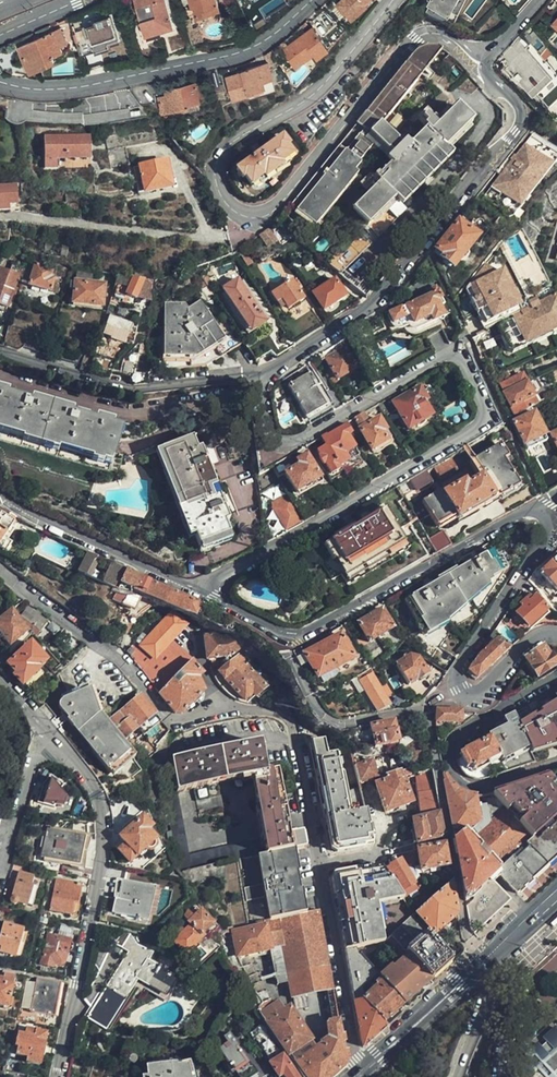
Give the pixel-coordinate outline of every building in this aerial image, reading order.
[(139,15),(140,20),(138,21),(141,27),(142,27),(145,36),(147,36),(162,31),(173,28),(172,26),(164,0),(134,0),(139,15)] [(172,26),(176,25),(169,0),(164,0),(172,26)] [(192,7),(195,6),(199,16),(220,9),(216,0),(190,0),(192,7)] [(369,0),(344,0),(338,6),(353,21),(366,6),(365,5),(369,0)] [(426,15),(446,25),(460,0),(434,0),(426,15)] [(505,10),(501,6),(491,16),(496,21),(505,10)] [(95,23),(89,25),(82,28),(86,39),(90,38),(95,51),(108,47),(107,43),(120,38),(111,13),(93,19),(95,23)] [(185,20),(195,50),(206,47),(200,26),(193,28),(189,19),(185,20)] [(313,26),(282,49),(289,57),(296,66),(326,43),(313,26)] [(66,42),(60,28),(19,46),(30,72),(55,62),(53,56),(63,52),(60,45),(66,42)] [(190,50),(185,33),(166,39),(171,55),(190,50)] [(507,47),(508,48),(497,59),(500,62),(503,59),(506,63),(504,65),(511,72),(534,95),(538,92),(543,97),(540,101),(554,115),(556,118),(556,117),(556,71),(530,43),(530,42),(522,33),(507,47)] [(281,47),(279,44),(271,49),(274,54),(280,50),(279,49),(280,47),(281,47)] [(349,132),(291,205),(296,210),(311,223),(355,171),(361,163),(353,156),(357,152),(349,144),(358,134),(391,164),(379,177),(378,175),(375,178),(377,179),(366,190),(369,194),(354,209),(380,236),(407,209),(400,202),(419,182),(426,189),(434,181),(428,174),(449,153),(445,148),(472,122),(456,106),(435,125),(432,121),(426,127),(425,125),(411,139),(408,134),(400,142),(379,122),(441,49),(433,47),(413,53),(349,132)] [(451,70),(457,63),(448,53),(441,59),(451,70)] [(288,71),(296,66),(289,57),(282,63),(288,71)] [(272,78),(266,61),(238,70),(239,72),(224,76),(232,97),(264,87),(262,81),(272,78)] [(511,72),(507,75),(530,99),(534,95),(511,72)] [(165,111),(199,101),(202,100),(201,97),(207,96),(203,80),(166,90),(167,94),(160,96),(163,111),(165,111)] [(160,86),(132,92),(133,93),(142,103),(157,101),(155,94),(162,93),(160,86)] [(132,92),(129,89),(96,95),(74,99),(46,100),(34,100),(33,111),(88,111),(88,114),(142,103),(133,93),(132,92)] [(538,92),(534,95),(540,101),(543,97),(538,92)] [(200,107),(199,101),(165,111),(166,115),(200,107)] [(158,141),(156,129),(106,139),(111,169),(129,166),(131,165),(128,147),(158,141)] [(282,135),(264,148),(255,154),(236,168),(243,177),(245,175),(251,183),(262,175),(264,178),(281,165),(280,163),(292,154),(285,146),(288,144),(282,135)] [(93,160),(92,137),(46,138),(47,170),(60,170),(60,161),(93,160)] [(529,137),(524,143),(482,197),(510,220),(556,159),(556,158),(529,137)] [(255,154),(264,148),(262,145),(253,152),(255,154)] [(172,188),(167,161),(141,166),(134,167),(139,194),(172,188)] [(355,171),(311,223),(315,227),(358,175),(355,171)] [(11,204),(19,204),(18,186),(0,186),(0,204),(11,204)] [(311,223),(296,210),(293,214),(308,227),(311,223)] [(470,224),(462,216),(460,219),(458,221),(478,238),(473,244),(477,247),(489,234),(481,228),(482,227),(482,224),(480,222),(476,222),(475,223),(473,221),(470,224)] [(478,238),(458,221),(436,250),(444,256),(441,259),(444,262),(443,263),(448,268),(449,266),(452,269),(458,261),(463,261),(468,256),(467,251),(473,244),(478,238)] [(351,240),(357,234),(352,229),(346,234),(351,240)] [(270,230),(260,237),(269,250),(278,243),(270,230)] [(551,298),(520,231),(503,240),(494,251),(502,271),(496,273),(486,265),(457,297),(466,317),(485,308),(491,323),(496,321),(508,350),(513,352),(556,332),(556,296),(551,298)] [(326,265),(366,299),(367,299),(372,291),(363,284),(360,286),(345,273),(370,246),(358,233),(357,234),(351,240),(326,265)] [(247,250),(241,253),(248,265),(254,261),(247,250)] [(444,256),(436,250),(434,253),(441,259),(444,256)] [(428,269),(433,268),(428,257),(422,265),(428,269)] [(8,307),(20,275),(24,276),(27,266),(13,262),(9,269),(2,265),(0,271),(0,304),(8,307)] [(51,279),(54,271),(36,265),(30,286),(52,293),(56,281),(51,279)] [(94,274),(77,270),(73,303),(104,306),(106,286),(92,284),(94,274)] [(150,302),(151,283),(139,279),(133,278),(132,282),(121,281),(117,297),(113,296),(111,304),(124,306),(127,298),(137,301),(138,299),(150,302)] [(253,322),(257,328),(269,320),(249,290),(246,293),(237,279),(223,288),(231,301),(228,303),(244,328),(253,322)] [(312,293),(323,311),(336,303),(346,297),(334,279),(312,293)] [(304,299),(293,280),(272,293),(278,303),(283,300),(288,309),(304,299)] [(392,322),(394,325),(397,333),(404,330),(409,333),(415,335),(422,334),(420,328),(452,314),(442,293),(439,294),(436,287),(426,291),(428,297),(389,315),(390,316),(392,322)] [(336,303),(323,311),(327,317),(340,308),(336,303)] [(158,369),(209,369),(207,365),(216,360),(217,363),(231,353),(201,304),(187,313),(184,307),(169,307),(169,318),(166,318),(166,340),(158,340),(158,369)] [(111,316),(108,326),(130,336),(134,326),(111,316)] [(247,334),(257,328),(253,322),(244,328),(247,334)] [(397,333),(394,325),(388,328),(391,336),(397,333)] [(130,336),(108,326),(105,332),(128,341),(130,336)] [(23,348),(38,352),(42,338),(27,333),(23,348)] [(353,345),(346,337),(334,345),(337,350),(332,353),(330,348),(319,356),(322,361),(326,359),(330,367),(326,369),(333,381),(359,367),(352,357),(347,348),(353,345)] [(58,358),(77,363),(80,350),(62,344),(58,358)] [(359,353),(353,345),(347,348),(352,357),(359,353)] [(150,358),(150,346),(140,346),(139,358),(150,358)] [(111,371),(130,376),(133,358),(115,354),(111,371)] [(207,365),(209,369),(217,363),(216,360),(207,365)] [(309,363),(281,381),(284,387),(288,385),(305,417),(331,403),(309,363)] [(374,389),(384,383),(372,368),(365,373),(374,389)] [(503,383),(505,388),(526,377),(524,373),(503,383)] [(526,377),(505,388),(507,392),(505,392),(516,415),(538,404),(534,396),(539,393),(533,380),(528,383),(526,377)] [(417,382),(391,397),(392,399),(391,400),(393,403),(392,404),(407,430),(432,415),(429,410),(425,402),(427,401),(417,382)] [(119,467),(122,455),(116,452),(123,426),(21,398),(0,392),(0,427),(8,430),(114,460),(111,471),(117,473),(119,467)] [(548,442),(534,412),(514,423),(524,446),(526,445),(528,451),(548,442)] [(363,413),(346,423),(347,424),(350,429),(358,424),(361,428),(359,429),(372,450),(391,439),(378,418),(369,423),(363,413)] [(350,429),(347,424),(321,438),(328,451),(320,456),(321,458),(320,460),(323,466),(325,464),(330,475),(339,469),(341,473),(362,461),(348,436),(352,433),(350,429)] [(459,454),(400,488),(410,506),(420,501),(433,527),(452,516),(453,519),(496,495),(497,498),(483,506),(492,522),(535,498),(536,497),(529,481),(518,487),(503,459),(507,456),(501,445),(510,440),(504,428),(479,442),(485,453),(474,460),(469,463),(478,480),(464,488),(462,484),(445,493),(443,488),(430,496),(429,493),(434,490),(429,479),(436,475),(437,479),(464,465),(459,454)] [(407,437),(399,442),(410,461),(418,456),(407,437)] [(161,450),(202,556),(214,552),(212,548),(231,540),(224,522),(228,521),(222,504),(218,495),(204,457),(200,448),(200,447),(195,449),(191,438),(161,450)] [(309,444),(271,465),(278,478),(285,474),(295,493),(320,479),(317,474),(320,472),(308,450),(311,448),(309,444)] [(200,448),(204,457),(209,455),(206,446),(200,448)] [(463,451),(469,463),(474,460),(469,448),(463,451)] [(362,469),(371,484),(371,483),(380,479),(371,464),(362,469)] [(271,465),(257,473),(260,497),(275,488),(282,484),(278,478),(271,465)] [(547,490),(556,485),(556,480),(552,469),(540,475),(547,490)] [(320,479),(295,493),(297,496),(321,481),(320,479)] [(282,484),(275,488),(280,497),(287,493),(282,484)] [(355,581),(362,594),(372,589),(365,576),(409,550),(398,531),(409,524),(396,502),(401,499),(395,487),(374,499),(377,505),(356,518),(359,525),(322,546),(329,558),(319,564),(330,582),(339,576),(345,587),(355,581)] [(218,495),(222,504),(227,502),(224,492),(218,495)] [(287,530),(303,520),(295,507),(287,493),(280,497),(274,500),(273,508),(287,530)] [(303,520),(305,523),(314,517),(305,502),(295,507),(303,520)] [(6,531),(13,519),(0,511),(0,540),(6,531)] [(428,539),(436,553),(451,544),(444,530),(428,539)] [(11,534),(6,531),(0,540),(0,549),(1,549),(11,534)] [(535,568),(528,579),(537,590),(539,592),(542,589),(541,588),(538,585),(534,581),(542,574),(545,577),(541,581),(542,582),(544,585),(553,595),(556,591),(556,550),(535,568)] [(428,639),(418,653),(446,673),(510,578),(495,551),(475,562),(467,566),(406,599),(428,639)] [(475,551),(463,558),(467,566),(475,562),(473,558),(478,555),(475,551)] [(90,566),(96,556),(87,552),(78,571),(87,575),(90,566)] [(124,569),(111,563),(102,583),(115,590),(116,589),(124,569)] [(165,600),(169,591),(152,583),(127,570),(120,587),(145,590),(165,600)] [(537,590),(528,579),(522,588),(527,594),(530,592),(532,594),(537,590)] [(131,592),(116,589),(115,590),(113,594),(114,595),(127,601),(131,592)] [(192,613),(197,604),(187,599),(169,591),(165,600),(192,613)] [(127,601),(125,607),(128,608),(127,611),(138,617),(144,612),(149,610),(153,604),(157,600),(145,595),(131,592),(127,601)] [(112,600),(125,607),(127,601),(114,595),(112,600)] [(528,627),(548,609),(535,595),(532,598),(530,595),(521,603),(523,606),(515,612),(528,627)] [(22,613),(39,628),(45,621),(29,606),(22,613)] [(370,642),(393,628),(382,609),(359,622),(370,642)] [(530,631),(531,629),(538,624),(550,612),(548,609),(528,627),(530,631)] [(10,645),(28,631),(12,612),(0,621),(0,632),(10,645)] [(148,636),(131,656),(137,663),(142,670),(168,642),(185,623),(184,621),(174,612),(168,614),(148,636)] [(525,630),(528,627),(515,612),(513,615),(525,630)] [(57,636),(63,628),(50,619),(44,627),(57,636)] [(504,628),(498,633),(503,639),(508,634),(504,628)] [(498,633),(495,629),(486,641),(469,669),(478,678),(511,648),(503,639),(498,633)] [(10,645),(14,650),(24,641),(31,635),(28,631),(10,645)] [(143,631),(127,652),(131,655),(131,656),(148,636),(143,631)] [(203,633),(204,652),(205,659),(229,652),(230,652),(240,643),(229,633),(215,635),(214,632),(203,633)] [(305,655),(302,649),(293,654),(293,656),(300,668),(309,663),(318,679),(320,678),(322,684),(338,675),(335,669),(355,658),(342,634),(305,655)] [(258,650),(249,641),(243,647),(241,648),(250,657),(258,650)] [(142,670),(158,692),(189,660),(179,650),(168,642),(142,670)] [(39,670),(46,664),(30,644),(10,662),(18,671),(14,674),(22,683),(39,670)] [(548,655),(543,647),(526,658),(530,666),(527,667),(535,679),(556,666),(550,654),(548,655)] [(229,652),(222,658),(225,663),(232,656),(229,652)] [(230,698),(232,699),(236,701),(243,703),(246,703),(241,698),(249,691),(254,696),(265,686),(236,653),(232,656),(225,663),(222,658),(212,661),(209,666),(217,681),(223,690),(230,698)] [(427,673),(420,660),(412,656),(397,664),(408,684),(427,673)] [(158,692),(173,712),(181,713),(204,691),(196,679),(201,674),(189,660),(158,692)] [(379,682),(371,668),(356,677),(365,692),(375,712),(391,705),(385,693),(379,682)] [(39,670),(22,683),(26,688),(42,674),(39,670)] [(106,721),(103,718),(101,715),(94,706),(81,677),(75,681),(70,679),(68,682),(70,685),(63,691),(66,695),(56,703),(56,705),(57,708),(66,720),(65,721),(71,729),(72,728),(78,736),(74,740),(83,752),(88,748),(109,774),(131,756),(106,721)] [(356,677),(352,680),(360,695),(365,692),(356,677)] [(384,679),(379,682),(385,693),(390,690),(384,679)] [(241,698),(246,703),(254,696),(249,691),(241,698)] [(277,694),(281,703),(290,704),(297,706),(287,692),(277,694)] [(167,731),(140,695),(108,721),(124,738),(122,740),(136,756),(167,731)] [(328,700),(319,705),(321,709),(326,716),(334,711),(328,700)] [(543,712),(537,700),(524,708),(530,720),(543,712)] [(529,748),(532,754),(556,746),(556,704),(543,712),(530,720),(519,727),(517,724),(490,738),(502,761),(502,762),(503,761),(527,749),(529,748)] [(43,706),(40,710),(51,722),(54,719),(43,706)] [(463,724),(463,711),(437,709),(436,723),(463,724)] [(517,724),(513,716),(505,721),(507,726),(489,736),(490,738),(517,724)] [(396,745),(391,723),(384,724),(369,727),(374,749),(396,745)] [(339,852),(373,844),(365,809),(350,812),(342,771),(340,771),(335,749),(327,751),(324,737),(309,740),(322,806),(324,806),(331,847),(339,852)] [(502,761),(490,738),(464,752),(464,753),(459,756),(467,771),(473,768),(476,774),(502,761)] [(173,852),(183,869),(236,859),(292,849),(306,846),(303,829),(288,832),(275,770),(263,772),(258,743),(170,760),(176,790),(166,792),(169,825),(173,852)] [(531,755),(527,749),(503,761),(506,767),(531,755)] [(383,756),(354,763),(359,783),(388,776),(383,756)] [(425,817),(438,813),(437,805),(431,770),(415,773),(425,817)] [(386,811),(413,801),(404,778),(401,779),(399,771),(389,778),(390,782),(377,785),(386,811)] [(548,776),(556,787),(556,773),(548,776)] [(38,805),(47,807),(47,805),(55,808),(59,794),(64,784),(51,774),(44,785),(38,805)] [(443,774),(455,838),(463,831),(464,829),(465,829),(472,827),(477,826),(480,821),(476,796),(468,795),(456,789),(445,775),(443,774)] [(472,837),(481,847),(488,855),(497,864),(518,845),(523,852),(535,841),(532,838),(556,816),(556,787),(548,776),(498,792),(492,793),(505,807),(472,837)] [(198,814),(221,810),(219,795),(195,800),(198,814)] [(35,817),(45,818),(48,808),(47,807),(38,805),(35,817)] [(413,820),(416,842),(442,836),(438,813),(425,817),(413,820)] [(150,828),(141,818),(121,837),(126,844),(119,851),(129,862),(153,840),(146,833),(150,828)] [(533,879),(556,858),(556,822),(535,841),(523,852),(515,859),(533,879)] [(79,866),(85,837),(48,829),(41,857),(79,866)] [(455,838),(467,900),(478,891),(491,878),(498,871),(501,869),(497,864),(488,855),(485,859),(478,851),(481,847),(472,837),(464,829),(463,831),(455,838)] [(448,865),(444,844),(428,847),(416,849),(420,870),(448,865)] [(236,859),(249,922),(264,920),(268,919),(276,917),(304,912),(292,849),(236,859)] [(26,858),(15,855),(12,863),(24,865),(26,858)] [(501,869),(498,871),(518,893),(533,879),(515,859),(513,857),(501,869)] [(414,883),(399,859),(389,865),(404,889),(414,883)] [(332,878),(347,964),(351,964),(361,955),(364,959),(378,946),(383,942),(376,903),(402,897),(382,865),(374,868),(369,864),(336,871),(332,878)] [(126,873),(109,869),(108,874),(101,913),(144,920),(150,886),(125,881),(126,873)] [(31,885),(33,877),(19,873),(11,900),(13,903),(15,904),(17,904),(18,902),(27,905),(33,885),(31,885)] [(473,931),(474,933),(490,919),(488,916),(503,903),(505,905),(511,899),(491,878),(478,891),(467,900),(473,931)] [(76,913),(81,883),(55,879),(50,909),(76,913)] [(456,912),(451,881),(443,888),(415,913),(435,933),(454,915),(456,912)] [(212,925),(195,908),(190,913),(188,911),(184,918),(191,925),(184,933),(180,928),(170,937),(185,953),(189,956),(199,947),(196,944),(203,937),(201,935),(212,925)] [(304,912),(276,917),(281,944),(269,947),(270,949),(277,983),(287,981),(291,997),(292,997),(295,1011),(306,1009),(305,996),(326,992),(331,1022),(338,1021),(327,958),(317,910),(304,912)] [(430,979),(451,959),(412,915),(390,935),(402,947),(417,934),(419,937),(404,950),(404,951),(406,953),(430,979)] [(268,919),(264,920),(265,924),(233,930),(238,955),(248,953),(270,949),(269,947),(281,944),(276,917),(268,919)] [(23,928),(3,922),(0,934),(0,951),(16,955),(23,928)] [(0,951),(0,959),(5,961),(6,955),(20,958),(27,929),(23,928),(16,955),(0,951)] [(138,940),(130,931),(122,943),(133,951),(103,997),(100,995),(88,1015),(105,1026),(133,982),(138,985),(143,978),(165,992),(175,978),(147,959),(153,950),(138,940)] [(49,933),(42,963),(49,965),(51,963),(55,964),(62,965),(66,963),(68,951),(71,951),(73,941),(70,940),(71,938),(49,933)] [(387,938),(386,939),(400,955),(404,951),(404,950),(402,947),(390,935),(387,938)] [(98,969),(109,950),(102,946),(94,960),(98,969)] [(390,968),(406,953),(404,951),(400,955),(388,966),(390,968)] [(248,953),(238,955),(247,978),(253,988),(265,1000),(268,999),(257,964),(252,965),(248,953)] [(381,979),(402,1003),(430,979),(406,953),(390,968),(388,966),(378,976),(381,979)] [(348,971),(354,1001),(362,997),(381,979),(378,976),(364,959),(361,955),(351,964),(347,964),(348,971)] [(40,971),(53,974),(55,964),(51,963),(49,965),(42,963),(40,971)] [(9,971),(0,969),(0,977),(8,978),(9,971)] [(9,1006),(16,972),(9,971),(8,978),(0,977),(0,1004),(9,1006)] [(56,1016),(63,981),(38,976),(31,1011),(56,1016)] [(382,1022),(402,1003),(381,979),(362,997),(382,1022)] [(525,1003),(531,1009),(537,1003),(531,996),(525,1003)] [(354,1001),(363,1047),(385,1026),(382,1022),(362,997),(354,1001)] [(259,1004),(258,1004),(257,1006),(257,1009),(258,1013),(303,1076),(335,1076),(347,1067),(338,1021),(331,1022),(333,1036),(316,1047),(289,1006),(288,1007),(283,1009),(281,1007),(277,1002),(270,1006),(268,999),(265,1000),(259,1004)] [(232,1013),(237,1020),(243,1016),(238,1009),(232,1013)] [(260,1023),(254,1026),(257,1030),(255,1030),(257,1033),(253,1036),(271,1061),(270,1063),(279,1075),(282,1073),(285,1076),(298,1076),(260,1023)] [(41,1064),(47,1031),(26,1027),(25,1033),(18,1031),(15,1044),(19,1045),(17,1053),(27,1056),(26,1060),(41,1064)] [(556,1032),(553,1028),(517,1064),(520,1068),(512,1076),(549,1076),(553,1073),(556,1069),(556,1031),(556,1032)] [(231,1033),(221,1040),(225,1046),(214,1054),(230,1076),(235,1076),(236,1076),(257,1076),(261,1074),(236,1039),(234,1039),(231,1033)] [(534,1039),(532,1037),(524,1040),(515,1048),(519,1052),(534,1039)] [(72,1054),(69,1065),(79,1067),(82,1057),(72,1054)] [(137,1057),(134,1055),(130,1056),(128,1059),(128,1062),(130,1065),(134,1065),(136,1064),(138,1059),(137,1057)] [(185,1068),(175,1069),(174,1065),(147,1068),(147,1076),(187,1076),(185,1068)]
